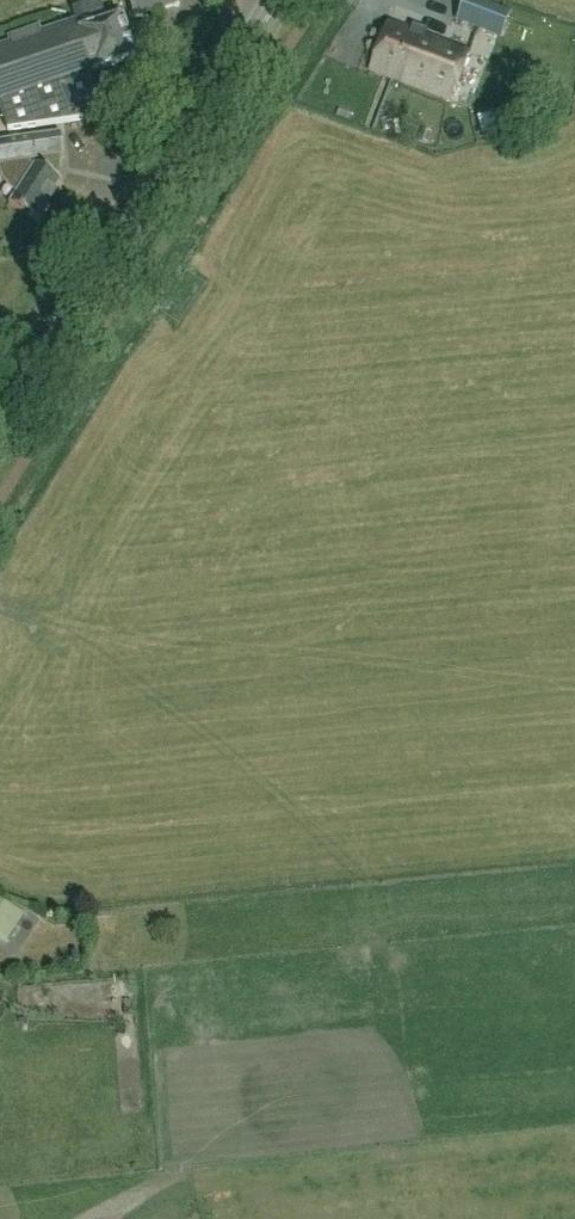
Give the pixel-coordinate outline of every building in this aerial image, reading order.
[(92,73),(94,72),(137,58),(124,17),(106,23),(99,0),(98,0),(72,10),(80,31),(78,32),(92,73)] [(135,17),(180,4),(178,0),(130,0),(135,17)] [(471,25),(498,36),(508,11),(481,1),(471,25)] [(78,32),(74,22),(42,33),(40,28),(8,38),(10,44),(0,47),(0,110),(7,132),(107,117),(92,73),(78,32)] [(416,32),(390,22),(371,71),(397,81),(449,102),(469,51),(416,31),(416,32)] [(9,165),(9,167),(10,169),(11,172),(13,176),(14,178),(16,180),(18,182),(22,185),(9,205),(37,223),(63,183),(54,177),(55,174),(56,172),(56,171),(57,170),(58,165),(58,162),(58,158),(64,157),(61,133),(0,142),(0,166),(9,165)] [(0,900),(0,937),(8,942),(16,929),(25,916),(7,904),(0,900)]
